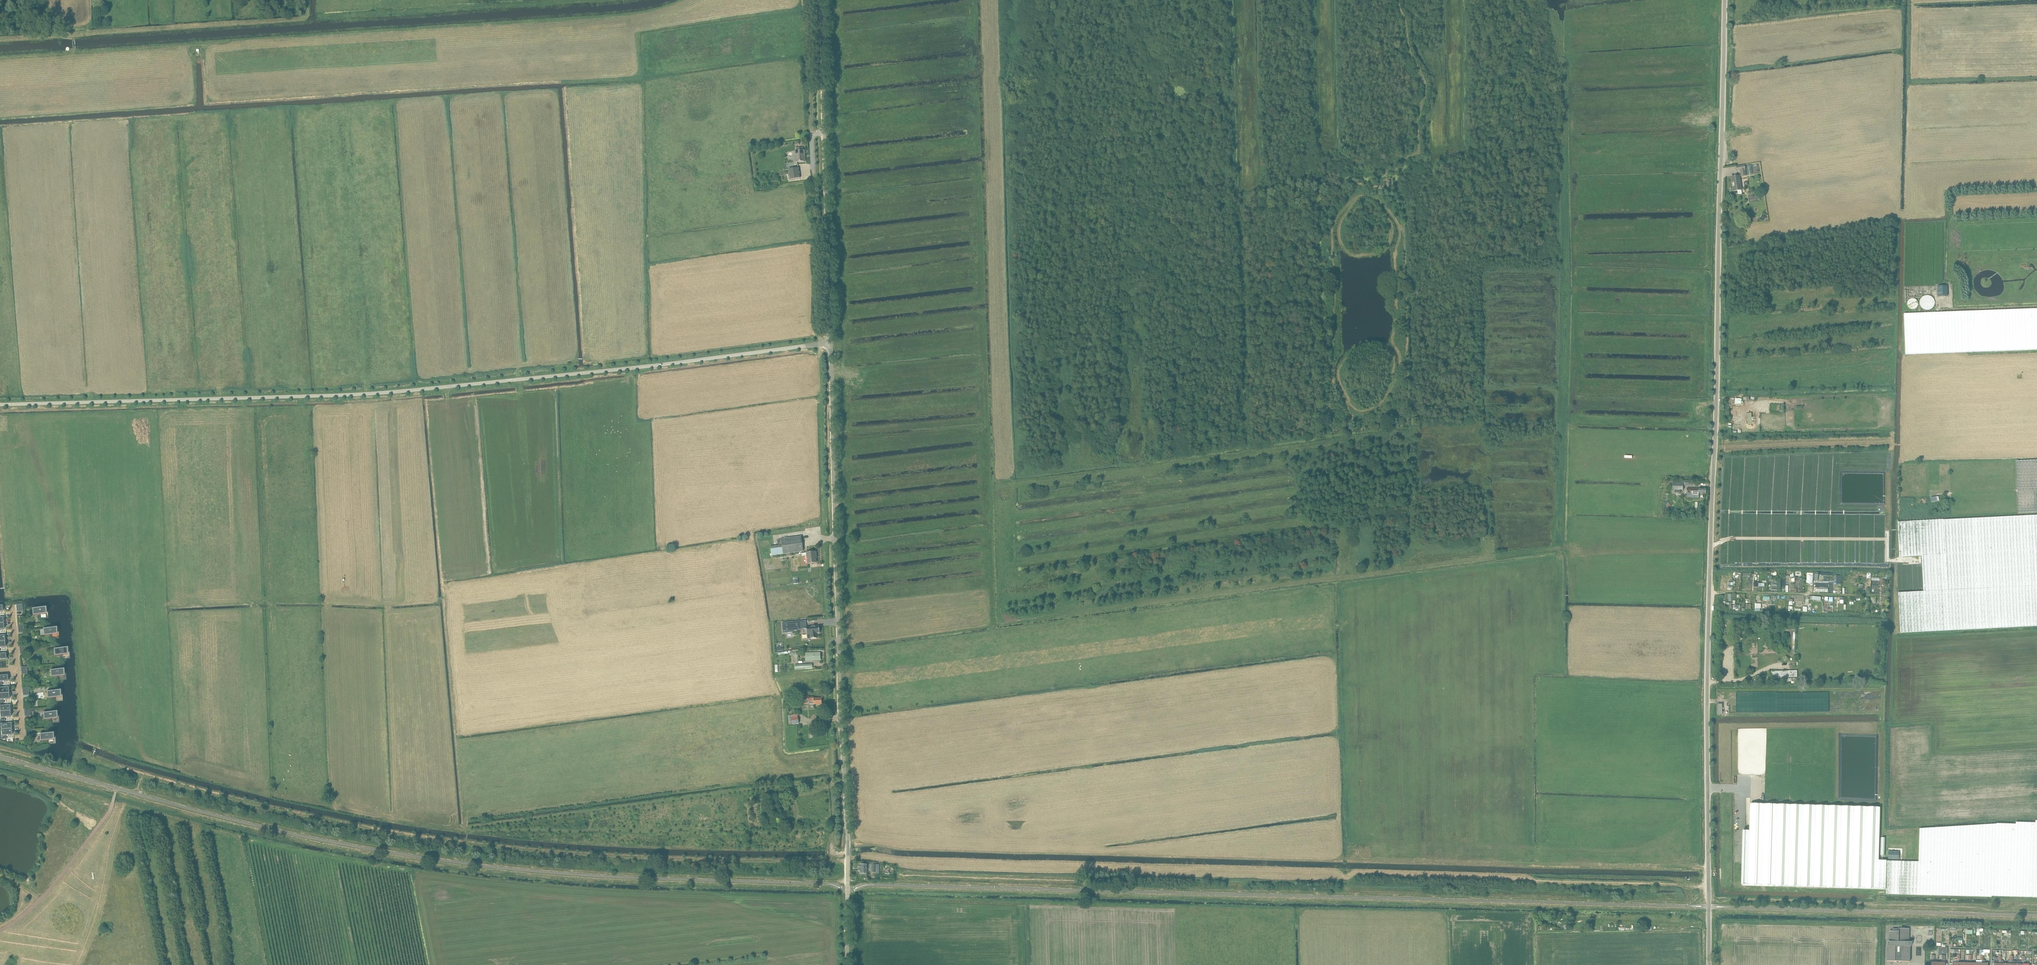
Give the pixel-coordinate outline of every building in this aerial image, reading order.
[(1901,60),(1901,58),(1901,57),(1900,56),(1900,55),(1899,54),(1898,54),(1896,53),(1895,53),(1894,53),(1893,54),(1892,54),(1890,55),(1889,56),(1889,57),(1888,58),(1888,60),(1888,61),(1888,62),(1889,63),(1890,64),(1891,65),(1892,66),(1893,66),(1894,67),(1896,66),(1897,66),(1898,66),(1899,65),(1900,64),(1901,63),(1901,61),(1901,60)] [(805,150),(800,150),(796,151),(796,162),(804,161),(804,156),(805,155),(805,150)] [(1741,176),(1746,175),(1745,170),(1745,165),(1736,166),(1737,171),(1740,171),(1741,176)] [(789,169),(790,179),(800,178),(799,168),(795,168),(789,169)] [(1734,191),(1742,190),(1739,176),(1731,177),(1734,191)] [(1948,296),(1948,285),(1937,286),(1938,296),(1948,296)] [(1917,303),(1917,301),(1916,300),(1914,299),(1912,298),(1911,298),(1910,298),(1909,299),(1908,300),(1907,301),(1907,302),(1907,303),(1907,305),(1908,307),(1909,307),(1910,308),(1911,308),(1912,308),(1913,308),(1914,308),(1915,307),(1916,306),(1917,305),(1917,303)] [(1904,313),(1905,353),(1973,351),(2036,349),(2036,309),(1904,313)] [(2017,460),(2018,512),(2036,511),(2036,459),(2017,460)] [(1673,481),(1673,488),(1675,489),(1675,492),(1680,492),(1681,489),(1683,489),(1684,485),(1692,485),(1692,480),(1684,480),(1681,480),(1681,482),(1673,481)] [(1687,497),(1694,497),(1699,498),(1699,494),(1706,494),(1706,488),(1701,488),(1687,488),(1687,497)] [(1898,522),(1899,556),(1922,556),(1923,590),(1900,591),(1901,632),(2036,625),(2036,515),(1898,522)] [(771,547),(770,547),(772,556),(773,555),(783,554),(798,552),(803,551),(801,536),(796,537),(781,539),(782,545),(775,546),(771,547)] [(807,553),(807,558),(808,564),(816,563),(815,556),(817,556),(816,551),(807,553)] [(792,622),(785,622),(786,633),(793,632),(793,630),(801,630),(801,629),(800,621),(792,622)] [(819,626),(806,627),(807,634),(810,634),(811,639),(817,638),(816,633),(820,633),(819,626)] [(809,661),(812,660),(820,660),(820,653),(809,653),(809,661)] [(1798,671),(1771,672),(1771,679),(1789,678),(1789,677),(1798,677),(1798,671)] [(0,685),(0,694),(8,693),(8,687),(3,687),(3,685),(0,685)] [(0,694),(0,703),(4,703),(4,700),(9,699),(8,693),(0,694)] [(0,703),(0,712),(10,711),(9,705),(4,705),(4,703),(0,703)] [(0,712),(0,721),(5,721),(5,718),(10,717),(10,711),(0,712)] [(0,721),(0,730),(11,729),(11,723),(5,723),(5,721),(0,721)] [(11,729),(0,730),(0,739),(7,739),(6,736),(12,735),(11,729)] [(1843,791),(1843,796),(1847,795),(1846,795),(1847,793),(1849,792),(1849,789),(1845,788),(1846,783),(1846,788),(1847,783),(1849,783),(1849,782),(1850,779),(1849,775),(1845,774),(1844,774),(1843,770),(1843,768),(1841,767),(1842,771),(1841,774),(1842,777),(1841,780),(1842,787),(1843,787),(1843,791)] [(1875,797),(1874,777),(1870,777),(1871,781),(1868,781),(1868,784),(1870,784),(1870,789),(1867,789),(1867,792),(1865,793),(1867,793),(1867,798),(1875,797)] [(796,781),(788,782),(789,790),(797,789),(796,781)] [(2036,820),(2036,822),(2016,821),(2016,823),(1997,823),(1920,827),(1919,860),(1887,859),(1887,860),(1878,860),(1880,807),(1750,804),(1749,830),(1749,831),(1743,831),(1741,885),(1886,889),(1886,892),(1991,896),(1992,895),(2036,896),(2036,820)] [(866,873),(867,865),(861,865),(861,867),(858,867),(858,871),(861,871),(861,873),(866,873)] [(1888,941),(1887,946),(1887,961),(1910,962),(1910,947),(1911,947),(1912,942),(1909,942),(1909,928),(1900,928),(1900,929),(1892,929),(1892,931),(1890,931),(1889,941),(1888,941)]
